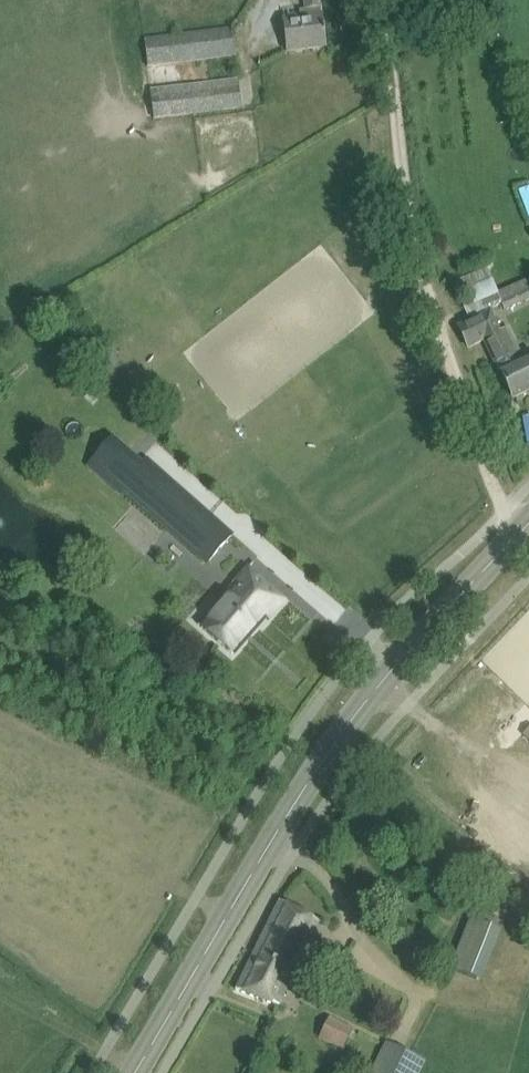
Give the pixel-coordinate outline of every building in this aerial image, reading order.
[(288,50),(326,46),(324,34),(326,34),(325,29),(324,29),(320,0),(305,0),(306,10),(301,10),(302,19),(284,21),(288,50)] [(145,39),(148,65),(236,54),(232,28),(145,39)] [(151,92),(154,118),(242,107),(239,81),(151,92)] [(519,188),(528,210),(528,183),(519,188)] [(519,361),(505,327),(498,330),(489,309),(501,304),(505,311),(528,299),(528,291),(525,281),(499,292),(489,267),(476,273),(461,279),(472,304),(464,308),(471,322),(460,327),(469,347),(485,339),(514,400),(528,392),(528,356),(519,361)] [(147,460),(124,487),(122,489),(131,496),(207,563),(232,535),(147,460)] [(269,620),(286,601),(248,568),(231,587),(235,591),(204,626),(203,626),(202,627),(233,654),(266,616),(269,620)] [(236,990),(256,1000),(277,1010),(320,921),(280,901),(236,990)] [(482,980),(502,932),(470,920),(451,968),(482,980)] [(329,1018),(319,1039),(343,1050),(353,1029),(329,1018)] [(426,1062),(386,1042),(371,1072),(421,1072),(426,1062)]
